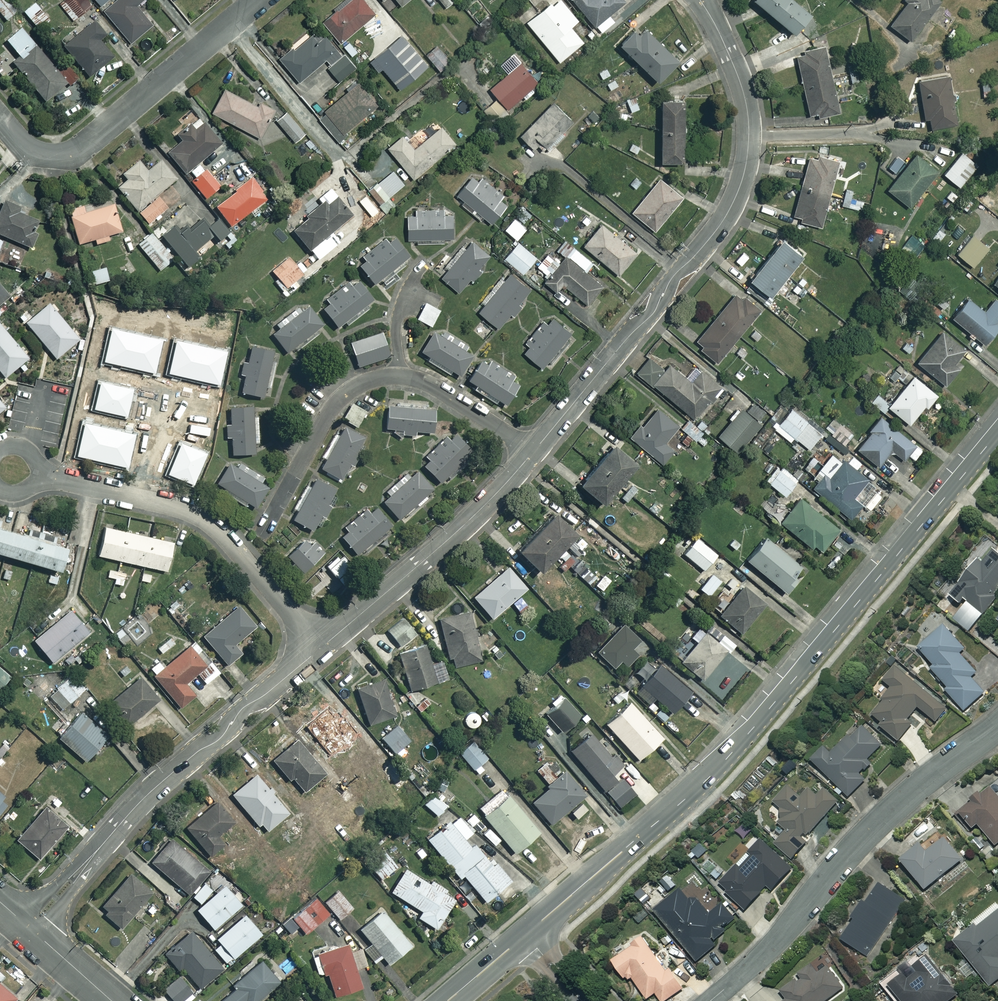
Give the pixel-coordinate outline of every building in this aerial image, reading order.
[(4,21),(16,13),(7,0),(0,0),(0,15),(4,21)] [(89,0),(64,0),(60,3),(73,19),(92,4),(89,0)] [(105,9),(131,41),(153,23),(137,3),(141,0),(115,0),(105,9)] [(364,0),(347,0),(323,20),(341,41),(374,12),(364,0)] [(478,0),(476,0),(466,7),(479,25),(490,16),(478,0)] [(562,0),(551,0),(526,21),(559,60),(583,41),(570,25),(578,19),(562,0)] [(600,31),(613,20),(608,14),(624,0),(572,0),(600,31)] [(796,0),(758,0),(794,31),(810,12),(796,0)] [(940,0),(905,0),(904,1),(906,3),(889,23),(909,39),(941,1),(940,0)] [(46,17),(34,2),(24,10),(35,25),(46,17)] [(105,34),(95,20),(63,45),(87,76),(112,57),(98,39),(105,34)] [(678,57),(646,24),(638,31),(634,28),(621,42),(656,78),(678,57)] [(54,68),(23,26),(7,38),(21,57),(14,62),(42,101),(66,83),(54,68)] [(428,63),(400,33),(370,61),(378,71),(382,67),(401,87),(428,63)] [(331,64),(342,54),(326,34),(316,42),(310,35),(294,48),(293,46),(279,57),(299,81),(326,58),(331,64)] [(365,37),(357,43),(365,52),(372,46),(365,37)] [(344,52),(356,66),(366,58),(352,40),(342,48),(344,52)] [(838,111),(824,44),(805,48),(806,52),(796,54),(809,113),(816,111),(817,116),(838,111)] [(449,59),(438,45),(427,53),(438,67),(449,59)] [(4,48),(0,51),(0,59),(3,63),(11,56),(4,48)] [(342,54),(331,64),(328,67),(339,80),(356,66),(344,52),(342,54)] [(540,86),(515,53),(503,62),(510,70),(490,86),(506,107),(522,94),(525,98),(540,86)] [(66,83),(68,86),(80,77),(66,59),(54,68),(66,83)] [(854,63),(847,64),(851,83),(858,82),(854,63)] [(918,79),(925,118),(928,117),(930,128),(956,123),(947,74),(918,79)] [(376,105),(354,79),(344,88),(347,92),(325,110),(343,133),(376,105)] [(992,79),(979,80),(981,97),(994,95),(992,79)] [(259,105),(225,87),(213,110),(260,136),(274,110),(260,102),(259,105)] [(684,98),(662,97),(659,158),(681,159),(684,98)] [(574,122),(555,101),(521,133),(533,146),(537,141),(544,149),(574,122)] [(305,132),(287,111),(277,120),(294,141),(305,132)] [(456,141),(435,117),(408,141),(401,133),(386,145),(414,178),(456,141)] [(221,145),(205,123),(195,130),(191,124),(177,135),(181,140),(166,151),(183,173),(221,145)] [(643,145),(632,140),(628,149),(639,154),(643,145)] [(978,164),(962,151),(944,173),(959,186),(978,164)] [(887,188),(910,206),(925,186),(931,190),(943,173),(914,152),(887,188)] [(840,160),(820,154),(818,158),(810,155),(792,214),(800,216),(799,219),(820,225),(840,160)] [(175,177),(159,159),(146,170),(137,160),(122,174),(126,179),(117,187),(137,210),(175,177)] [(220,185),(206,168),(203,170),(199,165),(190,172),(194,177),(191,180),(205,197),(220,185)] [(392,169),(372,187),(384,200),(404,182),(392,169)] [(465,199),(461,203),(481,220),(484,217),(490,222),(508,201),(476,172),(457,193),(465,199)] [(635,190),(643,180),(636,174),(628,184),(635,190)] [(208,198),(231,226),(249,211),(253,216),(260,210),(255,205),(266,196),(249,175),(220,199),(214,192),(208,198)] [(682,197),(660,177),(631,209),(653,229),(682,197)] [(851,190),(844,188),(840,205),(847,206),(851,190)] [(320,198),(313,189),(300,201),(305,207),(297,213),(303,219),(291,229),(316,259),(338,241),(330,232),(352,215),(331,189),(320,198)] [(975,202),(966,196),(960,205),(969,211),(975,202)] [(166,208),(156,197),(138,213),(148,224),(166,208)] [(4,199),(0,208),(0,233),(27,246),(34,232),(29,229),(34,219),(16,211),(18,206),(4,199)] [(120,231),(113,204),(84,211),(82,205),(69,208),(77,242),(93,238),(95,243),(106,240),(105,235),(120,231)] [(407,236),(416,236),(416,242),(444,241),(443,235),(452,235),(451,211),(407,212),(407,236)] [(209,226),(202,218),(188,228),(181,219),(162,234),(186,265),(197,257),(192,251),(214,235),(218,240),(229,232),(219,219),(209,226)] [(636,252),(602,222),(584,243),(617,273),(636,252)] [(887,226),(870,223),(866,247),(883,249),(887,226)] [(172,259),(151,233),(138,244),(159,269),(172,259)] [(923,247),(906,233),(895,246),(912,260),(923,247)] [(989,248),(973,234),(957,252),(972,266),(989,248)] [(357,263),(373,283),(380,278),(383,281),(412,259),(394,235),(357,263)] [(802,253),(783,236),(749,276),(768,292),(802,253)] [(489,256),(473,240),(440,275),(457,290),(489,256)] [(535,259),(517,242),(503,257),(522,274),(535,259)] [(593,262),(574,247),(546,282),(557,291),(562,283),(588,304),(603,284),(586,270),(593,262)] [(545,251),(534,265),(537,267),(535,270),(545,278),(559,261),(545,251)] [(22,257),(12,254),(9,265),(20,268),(22,257)] [(302,274),(288,257),(271,270),(276,276),(273,279),(286,295),(300,284),(295,279),(302,274)] [(108,280),(104,266),(91,270),(94,283),(108,280)] [(531,290),(510,273),(504,279),(500,276),(481,299),(486,303),(479,310),(498,326),(510,312),(512,314),(531,290)] [(343,321),(347,325),(371,306),(367,301),(371,298),(357,281),(350,287),(346,283),(325,300),(328,304),(322,309),(336,326),(343,321)] [(701,344),(699,346),(717,361),(759,308),(736,290),(697,340),(701,344)] [(996,318),(997,315),(997,300),(995,297),(983,310),(968,296),(951,315),(983,343),(997,326),(997,320),(996,318)] [(439,310),(424,302),(416,319),(431,326),(439,310)] [(941,309),(930,302),(925,309),(935,317),(941,309)] [(78,339),(48,303),(26,322),(55,358),(78,339)] [(294,347),(296,350),(318,332),(316,329),(323,324),(308,305),(271,333),(287,353),(294,347)] [(528,344),(523,350),(542,365),(570,331),(551,316),(543,326),(540,324),(526,341),(528,344)] [(0,325),(0,371),(4,376),(27,357),(0,325)] [(966,350),(941,330),(916,360),(946,384),(960,367),(955,363),(966,350)] [(427,356),(426,359),(450,374),(451,371),(460,377),(473,357),(432,331),(420,351),(427,356)] [(388,356),(380,332),(349,342),(357,366),(388,356)] [(272,351),(251,346),(247,363),(242,362),(240,375),(244,375),(240,391),(262,396),(272,351)] [(665,368),(649,356),(638,370),(695,417),(721,384),(700,366),(689,379),(669,363),(665,368)] [(473,385),(471,388),(495,403),(497,400),(505,405),(519,383),(512,379),(515,375),(488,357),(484,364),(479,361),(467,381),(473,385)] [(891,406),(911,424),(937,391),(896,359),(884,375),(894,384),(897,380),(903,386),(889,404),(876,392),(870,399),(885,413),(891,406)] [(393,429),(392,433),(402,437),(402,434),(415,435),(415,430),(431,432),(434,409),(423,408),(424,402),(408,401),(407,407),(387,405),(384,428),(393,429)] [(254,452),(251,403),(228,404),(229,423),(225,423),(226,438),(230,437),(231,454),(254,452)] [(366,412),(352,403),(342,418),(356,427),(366,412)] [(768,414),(755,403),(748,412),(742,407),(720,434),(739,450),(768,414)] [(678,424),(657,407),(632,436),(662,461),(672,449),(663,441),(678,424)] [(822,432),(791,407),(775,428),(790,440),(794,436),(809,448),(822,432)] [(82,442),(84,434),(102,438),(101,441),(107,442),(102,461),(111,463),(117,442),(135,447),(131,466),(145,469),(149,450),(156,452),(156,455),(169,458),(164,476),(174,479),(179,457),(190,460),(196,436),(88,410),(86,419),(74,416),(69,439),(82,442)] [(195,413),(193,424),(202,426),(205,415),(195,413)] [(925,451),(880,415),(855,446),(878,464),(891,448),(913,465),(925,451)] [(702,431),(689,419),(681,426),(694,439),(702,431)] [(319,467),(340,479),(344,472),(351,476),(371,441),(344,425),(319,467)] [(470,449),(450,430),(419,462),(439,481),(470,449)] [(633,463),(611,444),(577,483),(600,503),(633,463)] [(841,460),(831,452),(807,482),(850,517),(861,503),(852,495),(867,477),(843,458),(841,460)] [(224,489),(223,491),(246,506),(248,503),(255,508),(267,487),(256,480),(259,475),(243,465),(242,468),(229,461),(215,484),(224,489)] [(797,480),(778,465),(766,479),(786,495),(797,480)] [(385,492),(388,496),(382,501),(398,518),(432,489),(417,471),(408,478),(405,474),(385,492)] [(333,488),(314,478),(293,520),(312,529),(315,524),(320,526),(336,496),(331,493),(333,488)] [(839,528),(801,496),(781,520),(819,551),(839,528)] [(343,526),(346,530),(340,535),(356,554),(391,525),(375,506),(370,511),(367,507),(343,526)] [(538,570),(554,554),(563,562),(570,555),(560,547),(574,532),(553,511),(516,550),(538,570)] [(173,541),(104,526),(97,555),(166,570),(173,541)] [(0,527),(0,552),(59,569),(66,546),(0,527)] [(799,566),(764,536),(745,559),(785,593),(796,579),(791,575),(799,566)] [(322,552),(307,537),(288,556),(302,571),(322,552)] [(716,555),(696,537),(682,553),(702,570),(716,555)] [(592,546),(583,538),(572,550),(581,558),(592,546)] [(994,549),(983,563),(979,559),(951,595),(960,602),(964,598),(983,614),(996,598),(994,596),(997,591),(997,552),(994,549)] [(630,569),(622,561),(611,570),(619,579),(630,569)] [(525,588),(506,566),(472,595),(491,617),(525,588)] [(721,583),(708,574),(698,589),(711,598),(721,583)] [(764,603),(742,585),(718,615),(740,633),(764,603)] [(255,624),(237,604),(202,635),(227,664),(240,652),(232,644),(255,624)] [(82,625),(71,610),(33,639),(51,662),(92,631),(85,622),(82,625)] [(438,618),(448,659),(450,659),(452,666),(480,659),(468,611),(438,618)] [(144,621),(142,614),(135,615),(120,628),(124,633),(138,622),(144,621)] [(414,634),(402,618),(387,630),(400,646),(414,634)] [(639,639),(623,624),(596,651),(613,668),(620,660),(625,665),(636,654),(630,648),(639,639)] [(965,649),(945,625),(919,647),(934,665),(931,667),(948,687),(946,689),(964,711),(986,692),(972,676),(977,672),(960,652),(965,649)] [(726,650),(703,632),(680,663),(702,680),(726,650)] [(435,681),(423,643),(398,651),(409,689),(435,681)] [(215,675),(189,644),(163,666),(157,660),(147,668),(180,706),(194,694),(184,682),(196,672),(205,684),(215,675)] [(504,661),(493,662),(495,673),(506,671),(504,661)] [(689,690),(656,664),(634,692),(650,704),(654,699),(671,712),(689,690)] [(882,722),(880,724),(899,740),(915,720),(910,716),(918,707),(936,721),(947,708),(896,665),(884,680),(894,688),(872,714),(882,722)] [(84,688),(71,673),(48,694),(61,708),(84,688)] [(158,699),(139,676),(106,704),(125,727),(158,699)] [(395,715),(382,679),(355,688),(368,724),(395,715)] [(578,714),(562,696),(544,713),(560,731),(578,714)] [(661,737),(629,701),(604,723),(637,759),(661,737)] [(338,721),(327,708),(304,727),(329,756),(357,732),(343,716),(338,721)] [(479,724),(481,719),(479,713),(477,711),(471,710),(466,712),(464,714),(463,719),(464,724),(466,726),(472,728),(474,727),(479,724)] [(107,736),(80,711),(57,735),(84,761),(107,736)] [(882,744),(862,724),(832,755),(824,747),(812,759),(850,796),(866,779),(860,773),(871,762),(867,759),(882,744)] [(603,789),(615,779),(610,773),(624,761),(613,748),(608,752),(590,731),(569,749),(603,789)] [(327,771),(298,736),(272,759),(289,779),(292,776),(304,790),(327,771)] [(477,747),(473,750),(466,743),(457,752),(478,773),(483,769),(479,765),(487,757),(477,747)] [(584,796),(551,758),(536,770),(549,786),(531,801),(550,824),(584,796)] [(394,761),(382,769),(396,788),(407,780),(394,761)] [(231,794),(257,825),(259,823),(265,830),(288,812),(256,773),(231,794)] [(637,794),(621,777),(605,792),(621,808),(637,794)] [(807,842),(805,840),(837,804),(814,783),(800,799),(787,787),(774,801),(787,812),(772,829),(781,836),(775,842),(793,858),(807,842)] [(995,783),(960,811),(973,828),(979,824),(996,846),(997,844),(997,786),(995,783)] [(9,799),(0,791),(0,810),(9,799)] [(447,806),(433,793),(424,803),(437,816),(447,806)] [(537,832),(506,795),(494,805),(488,798),(476,807),(514,852),(537,832)] [(233,821),(215,800),(184,826),(209,855),(224,843),(217,835),(233,821)] [(67,824),(45,805),(16,840),(38,858),(67,824)] [(471,832),(457,814),(427,839),(459,877),(463,874),(485,901),(510,880),(494,862),(491,864),(473,843),(470,846),(463,838),(471,832)] [(963,859),(945,836),(938,842),(932,834),(901,858),(925,889),(963,859)] [(208,871),(170,838),(150,861),(188,894),(208,871)] [(792,868),(761,839),(749,853),(752,856),(741,867),(738,865),(719,885),(745,909),(767,885),(772,890),(792,868)] [(396,865),(381,849),(366,864),(381,880),(396,865)] [(453,899),(404,868),(390,890),(421,910),(417,917),(435,928),(453,899)] [(106,909),(103,912),(120,928),(152,893),(132,874),(102,906),(106,909)] [(211,889),(204,883),(192,896),(199,902),(211,889)] [(904,901),(879,883),(840,937),(866,955),(904,901)] [(229,890),(224,884),(196,909),(213,928),(246,899),(234,885),(229,890)] [(690,901),(680,889),(654,910),(697,961),(716,945),(712,940),(736,919),(723,903),(710,914),(695,896),(690,901)] [(351,908),(337,890),(324,900),(338,918),(351,908)] [(328,913),(317,899),(293,918),(305,933),(328,913)] [(151,900),(143,908),(151,916),(159,908),(151,900)] [(410,944),(381,909),(358,928),(370,942),(363,948),(374,962),(381,955),(388,963),(410,944)] [(978,927),(975,923),(954,940),(991,985),(997,979),(997,911),(978,927)] [(261,933),(244,914),(216,938),(220,943),(214,948),(226,963),(261,933)] [(223,968),(190,930),(164,953),(179,970),(182,967),(200,988),(223,968)] [(643,936),(612,960),(628,981),(632,977),(648,998),(656,992),(662,1000),(665,1000),(682,988),(643,936)] [(348,951),(345,943),(311,954),(317,974),(326,971),(334,995),(361,986),(355,969),(366,965),(360,947),(348,951)] [(901,975),(888,986),(900,1000),(950,1000),(958,994),(927,955),(914,965),(910,959),(897,970),(901,975)] [(821,959),(800,975),(802,977),(781,992),(787,1000),(785,1000),(828,1000),(843,990),(821,959)] [(261,960),(232,983),(236,987),(219,1000),(243,1000),(245,999),(246,1000),(254,1000),(284,978),(274,965),(268,970),(261,960)] [(173,1000),(182,1000),(187,1000),(195,995),(179,975),(163,988),(173,1000)] [(16,997),(0,983),(0,1000),(12,1000),(16,997)] [(297,994),(303,1000),(319,1000),(306,986),(297,994)]
